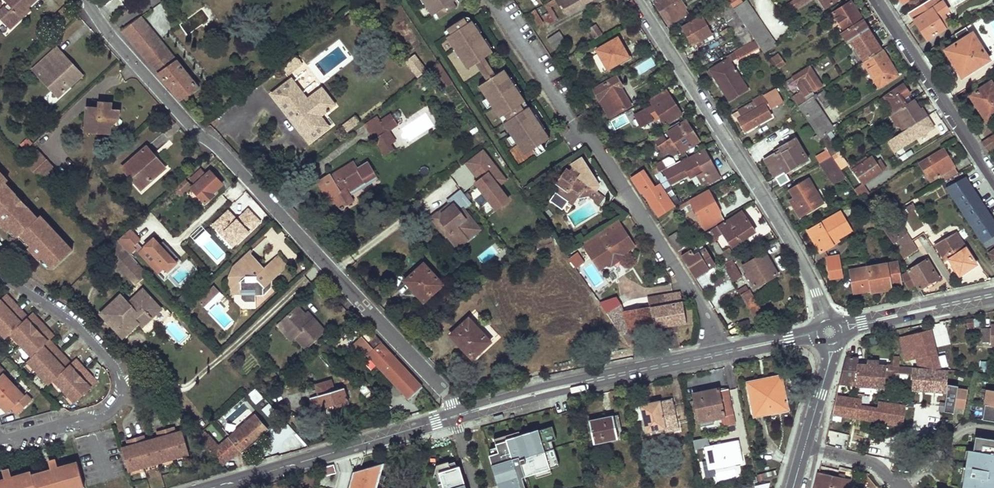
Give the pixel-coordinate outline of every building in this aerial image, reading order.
[(7,4),(0,11),(0,18),(10,28),(29,10),(27,7),(34,0),(3,0),(7,4)] [(426,2),(423,3),(432,16),(433,16),(436,20),(439,18),(440,19),(457,8),(453,2),(457,0),(425,0),(426,2)] [(554,21),(557,19),(551,8),(558,3),(556,0),(555,0),(544,6),(549,12),(554,21)] [(558,3),(561,10),(564,8),(567,14),(592,0),(556,0),(558,3)] [(689,17),(681,3),(684,1),(683,0),(657,0),(654,2),(670,28),(689,17)] [(743,2),(741,0),(728,0),(733,9),(743,2)] [(743,2),(733,9),(739,16),(754,39),(764,54),(777,45),(746,0),(743,2)] [(825,8),(837,0),(819,0),(825,8)] [(909,12),(928,40),(945,28),(937,18),(943,14),(948,10),(942,2),(940,3),(938,0),(929,0),(909,12)] [(787,5),(791,11),(798,6),(794,1),(787,5)] [(850,40),(867,28),(850,1),(833,13),(844,32),(841,33),(847,42),(850,40)] [(74,18),(65,8),(55,18),(64,27),(74,18)] [(529,14),(537,27),(543,23),(535,10),(529,14)] [(554,21),(549,12),(542,16),(548,25),(554,21)] [(683,28),(692,45),(711,34),(707,26),(714,22),(709,13),(683,28)] [(937,18),(945,28),(950,25),(943,14),(937,18)] [(194,15),(179,25),(186,35),(201,25),(194,15)] [(737,25),(749,42),(754,39),(739,16),(734,19),(738,25),(737,25)] [(140,17),(122,32),(181,101),(181,100),(184,103),(189,98),(187,96),(198,89),(140,17)] [(459,57),(467,69),(476,64),(485,58),(493,53),(472,21),(467,24),(464,18),(447,30),(444,33),(447,37),(446,38),(455,51),(457,49),(461,55),(459,57)] [(589,31),(594,39),(601,34),(596,26),(589,31)] [(960,42),(946,51),(952,61),(955,59),(958,64),(955,66),(962,76),(988,60),(972,35),(970,35),(965,27),(955,34),(960,42)] [(850,40),(864,62),(882,50),(867,28),(850,40)] [(555,51),(567,43),(559,32),(547,40),(555,51)] [(596,50),(608,70),(629,58),(618,38),(596,50)] [(754,41),(726,56),(727,59),(707,72),(711,79),(714,77),(729,101),(747,89),(730,62),(750,51),(750,50),(756,46),(754,41)] [(68,60),(57,48),(33,70),(52,91),(54,89),(60,96),(68,89),(65,86),(77,75),(67,65),(70,63),(68,60)] [(882,50),(864,62),(879,87),(897,75),(882,50)] [(576,56),(580,63),(585,61),(581,54),(576,56)] [(414,55),(406,62),(419,78),(427,72),(414,55)] [(772,59),(779,68),(784,64),(777,55),(772,59)] [(297,58),(282,67),(287,75),(302,66),(297,58)] [(487,81),(496,75),(485,58),(476,64),(487,81)] [(70,63),(67,65),(77,75),(79,73),(70,63)] [(449,78),(439,63),(434,67),(443,81),(449,78)] [(783,83),(788,90),(790,89),(787,84),(794,80),(801,92),(793,98),(798,106),(807,100),(805,97),(813,92),(814,92),(823,86),(810,66),(783,83)] [(250,69),(241,76),(244,80),(253,74),(250,69)] [(487,81),(479,87),(487,99),(491,106),(500,119),(504,116),(507,121),(503,124),(511,136),(516,143),(524,156),(533,150),(541,145),(549,139),(529,107),(524,110),(521,105),(525,102),(504,70),(496,75),(487,81)] [(621,74),(626,82),(632,79),(628,70),(621,74)] [(610,118),(631,106),(620,88),(622,87),(616,77),(593,90),(610,118)] [(295,126),(308,143),(328,128),(319,116),(334,105),(321,88),(307,99),(291,79),(271,94),(291,120),(295,117),(299,123),(295,126)] [(301,88),(305,95),(317,88),(312,81),(301,88)] [(970,95),(976,105),(978,103),(989,120),(993,117),(993,86),(991,82),(970,95)] [(884,97),(894,112),(906,104),(902,98),(909,94),(903,84),(884,97)] [(60,96),(54,89),(52,91),(58,98),(60,96)] [(781,101),(774,89),(752,101),(753,102),(738,111),(741,118),(738,120),(744,130),(770,116),(765,106),(773,101),(775,104),(781,101)] [(681,114),(666,90),(650,101),(657,112),(650,115),(646,109),(634,115),(641,127),(660,117),(665,125),(681,114)] [(798,106),(820,139),(831,131),(838,127),(835,124),(831,127),(813,100),(817,97),(816,95),(807,100),(798,106)] [(880,100),(890,115),(894,112),(884,97),(880,100)] [(483,101),(488,109),(491,106),(487,99),(483,101)] [(906,130),(927,116),(922,109),(920,111),(913,100),(906,104),(894,112),(906,130)] [(86,108),(85,126),(92,126),(92,134),(110,135),(110,128),(111,119),(119,120),(120,110),(112,110),(113,104),(99,103),(99,108),(86,108)] [(976,105),(987,122),(989,120),(978,103),(976,105)] [(398,111),(392,115),(395,121),(401,116),(398,111)] [(580,122),(589,116),(586,112),(577,118),(580,122)] [(388,147),(391,145),(396,142),(389,131),(398,125),(395,121),(392,115),(391,115),(381,121),(380,122),(386,131),(374,139),(385,156),(392,152),(388,147)] [(912,140),(934,127),(927,116),(906,130),(912,140)] [(291,120),(295,126),(299,123),(295,117),(291,120)] [(365,125),(374,139),(386,131),(380,122),(381,121),(378,117),(365,125)] [(347,133),(357,124),(352,118),(341,126),(347,133)] [(118,129),(119,120),(111,119),(110,128),(118,129)] [(686,121),(668,133),(674,142),(670,144),(668,141),(667,142),(663,135),(654,141),(664,154),(677,146),(681,153),(699,141),(686,121)] [(569,130),(566,126),(558,132),(561,136),(569,130)] [(820,139),(827,149),(833,145),(832,141),(836,139),(831,131),(820,139)] [(993,148),(993,134),(982,142),(988,151),(993,148)] [(784,172),(786,174),(808,161),(794,138),(774,150),(775,152),(767,157),(774,168),(771,170),(776,178),(784,172)] [(541,145),(533,150),(537,156),(545,151),(541,145)] [(154,155),(147,147),(122,169),(134,183),(136,181),(143,188),(162,171),(151,157),(154,155)] [(920,164),(930,182),(939,176),(943,181),(958,173),(943,149),(920,164)] [(24,163),(42,182),(56,169),(38,150),(24,163)] [(498,187),(506,181),(483,150),(461,166),(495,213),(510,202),(498,187)] [(659,173),(655,175),(658,180),(661,184),(664,189),(688,176),(690,179),(704,172),(710,184),(720,178),(704,150),(681,163),(680,161),(662,171),(666,177),(663,178),(660,172),(659,173)] [(841,170),(848,165),(852,163),(850,161),(847,163),(837,150),(830,155),(831,156),(841,170)] [(655,165),(659,173),(660,172),(662,171),(680,161),(676,154),(655,165)] [(151,157),(162,171),(165,168),(154,155),(151,157)] [(841,170),(831,156),(818,164),(833,185),(846,178),(841,170)] [(774,168),(767,157),(764,159),(771,170),(774,168)] [(863,183),(854,189),(856,194),(860,199),(861,198),(869,193),(863,184),(885,169),(880,161),(875,164),(871,159),(868,161),(866,158),(850,168),(853,172),(854,172),(863,183)] [(321,186),(338,212),(352,203),(348,197),(379,179),(368,163),(357,169),(353,163),(329,177),(330,180),(321,186)] [(569,172),(565,169),(556,183),(560,186),(556,193),(573,205),(582,192),(588,196),(593,189),(581,180),(577,177),(580,173),(572,167),(569,172)] [(222,184),(210,172),(206,176),(201,170),(191,180),(194,183),(192,185),(194,187),(192,189),(205,204),(214,196),(212,194),(222,184)] [(658,216),(675,205),(664,189),(661,184),(655,188),(652,184),(643,171),(632,179),(641,193),(642,192),(658,216)] [(776,178),(781,186),(790,181),(786,174),(784,172),(776,178)] [(53,269),(73,251),(40,216),(37,219),(5,184),(7,181),(0,173),(0,218),(18,237),(21,234),(53,269)] [(597,182),(586,174),(581,180),(593,189),(597,182)] [(960,177),(946,188),(974,230),(991,218),(964,175),(960,177)] [(320,183),(321,186),(330,180),(329,177),(320,183)] [(808,178),(789,189),(793,197),(789,200),(800,218),(821,205),(815,195),(817,194),(808,178)] [(185,180),(178,188),(183,193),(191,186),(185,180)] [(661,184),(658,180),(652,184),(655,188),(661,184)] [(136,181),(134,183),(141,190),(143,188),(136,181)] [(593,189),(588,196),(594,200),(599,193),(593,189)] [(461,190),(447,202),(451,206),(442,213),(437,213),(431,218),(446,237),(447,236),(457,248),(467,240),(463,235),(476,224),(463,209),(471,203),(461,190)] [(697,238),(701,235),(684,208),(691,204),(695,211),(690,213),(693,219),(698,216),(705,230),(724,220),(709,191),(676,208),(697,238)] [(605,197),(599,193),(594,200),(600,204),(605,197)] [(823,204),(817,194),(815,195),(821,205),(823,204)] [(227,212),(213,225),(219,232),(222,229),(237,244),(260,222),(248,209),(237,220),(232,217),(227,212)] [(731,259),(734,258),(733,256),(728,249),(723,252),(716,241),(719,239),(717,237),(722,234),(731,248),(755,232),(741,212),(718,227),(717,226),(705,234),(705,235),(709,241),(722,263),(731,259)] [(808,231),(820,252),(833,245),(831,242),(837,239),(848,232),(842,220),(844,219),(840,212),(808,231)] [(881,227),(904,259),(917,251),(896,217),(881,227)] [(18,237),(0,218),(0,223),(12,236),(18,237)] [(991,218),(974,230),(987,250),(993,245),(993,222),(991,218)] [(848,232),(851,230),(844,219),(842,220),(848,232)] [(621,228),(622,227),(618,221),(593,237),(597,242),(587,249),(597,265),(603,261),(604,263),(605,265),(627,250),(626,248),(625,247),(631,243),(626,235),(616,242),(611,235),(621,228)] [(480,230),(476,224),(463,235),(467,240),(480,230)] [(270,228),(265,235),(272,241),(277,234),(270,228)] [(621,228),(611,235),(616,242),(626,235),(621,228)] [(117,241),(126,251),(129,254),(130,255),(135,250),(136,249),(133,247),(137,243),(140,241),(129,229),(117,241)] [(222,229),(219,232),(234,247),(237,244),(222,229)] [(224,251),(203,233),(195,242),(216,260),(224,251)] [(676,233),(668,238),(678,253),(686,248),(694,242),(692,239),(689,239),(683,243),(676,233)] [(959,276),(976,265),(955,233),(935,245),(946,261),(949,259),(959,276)] [(53,269),(21,234),(18,237),(47,268),(53,269)] [(705,235),(694,242),(697,248),(698,249),(709,241),(705,235)] [(583,243),(587,249),(597,242),(593,237),(583,243)] [(142,248),(138,252),(158,274),(164,268),(177,257),(166,246),(163,249),(153,238),(142,248)] [(106,252),(114,261),(126,251),(117,241),(106,251),(106,252)] [(686,248),(689,253),(691,252),(697,248),(694,242),(686,248)] [(137,243),(133,247),(136,249),(135,250),(137,253),(138,252),(142,248),(137,243)] [(689,253),(681,258),(694,278),(698,276),(715,265),(705,249),(694,256),(691,252),(689,253)] [(626,255),(627,250),(605,265),(610,265),(626,255)] [(114,261),(118,265),(129,254),(126,251),(114,261)] [(577,252),(567,260),(575,270),(585,262),(577,252)] [(118,265),(128,276),(139,265),(130,255),(129,254),(118,265)] [(750,278),(755,287),(777,275),(765,254),(743,266),(747,274),(745,275),(747,280),(750,278)] [(276,277),(266,266),(261,271),(257,266),(258,265),(248,255),(234,267),(236,270),(230,276),(230,295),(234,295),(241,295),(241,298),(245,302),(256,302),(255,296),(263,295),(263,289),(271,281),(276,277)] [(836,256),(826,258),(830,279),(839,277),(836,256)] [(277,257),(266,266),(276,277),(287,267),(277,257)] [(722,263),(733,282),(741,277),(731,259),(722,263)] [(173,260),(164,268),(167,271),(176,263),(173,260)] [(927,260),(908,271),(909,272),(916,285),(919,290),(938,278),(927,260)] [(866,267),(870,291),(871,290),(871,292),(884,290),(883,286),(890,285),(901,283),(897,262),(866,267)] [(427,300),(443,286),(424,264),(405,282),(413,291),(417,289),(426,300),(427,300)] [(139,265),(128,276),(135,283),(146,273),(139,265)] [(615,281),(623,276),(617,267),(609,272),(615,281)] [(852,284),(854,294),(870,291),(866,267),(853,270),(856,284),(852,284)] [(909,289),(916,285),(909,272),(903,276),(903,280),(909,289)] [(271,288),(271,281),(263,289),(263,295),(266,294),(271,288)] [(197,301),(203,308),(220,292),(214,286),(197,301)] [(738,291),(741,296),(749,291),(746,286),(738,291)] [(427,300),(426,300),(417,289),(413,291),(424,304),(428,301),(427,300)] [(122,338),(138,324),(134,319),(144,310),(152,318),(161,310),(143,290),(134,299),(135,300),(129,305),(121,296),(101,315),(122,338)] [(763,315),(749,291),(741,296),(755,320),(763,315)] [(679,293),(665,296),(666,305),(650,308),(650,307),(625,311),(624,312),(621,305),(607,314),(622,336),(623,335),(637,357),(646,355),(633,332),(687,323),(683,302),(681,302),(679,293)] [(241,295),(234,295),(234,301),(242,309),(256,309),(256,302),(245,302),(241,298),(241,295)] [(0,300),(0,332),(6,339),(11,334),(32,357),(27,361),(49,385),(54,380),(75,403),(95,384),(90,379),(92,377),(81,365),(79,367),(73,361),(71,364),(69,366),(64,360),(66,359),(61,354),(55,347),(53,348),(47,343),(49,341),(52,338),(47,333),(48,331),(37,319),(35,321),(30,315),(27,318),(26,320),(21,314),(22,312),(11,301),(10,303),(4,296),(0,300)] [(650,307),(650,308),(666,305),(665,296),(648,298),(650,307)] [(298,307),(282,322),(290,331),(292,329),(297,335),(295,337),(307,349),(326,331),(314,319),(312,321),(298,307)] [(138,324),(142,328),(152,318),(144,310),(134,319),(138,324)] [(365,324),(359,317),(351,324),(358,331),(365,324)] [(483,349),(491,343),(480,331),(484,327),(480,323),(476,326),(469,319),(450,336),(458,344),(460,343),(464,348),(475,341),(483,349)] [(369,329),(364,333),(371,341),(376,336),(369,329)] [(989,329),(981,329),(981,343),(989,343),(989,329)] [(896,339),(902,363),(937,354),(931,330),(896,339)] [(382,343),(376,336),(371,341),(368,343),(361,336),(351,346),(363,359),(367,355),(408,399),(421,387),(381,344),(382,343)] [(460,343),(458,344),(472,360),(483,349),(475,341),(464,348),(460,343)] [(893,366),(892,365),(892,370),(886,370),(886,367),(878,367),(873,363),(867,362),(867,367),(858,366),(858,361),(856,359),(846,358),(839,384),(884,386),(894,387),(895,374),(912,375),(913,367),(899,366),(893,366)] [(7,413),(12,409),(17,415),(32,401),(26,395),(24,396),(3,374),(5,372),(0,367),(0,406),(7,413)] [(911,390),(947,392),(948,370),(913,367),(912,375),(911,390)] [(747,383),(754,417),(788,410),(781,375),(767,378),(768,385),(763,386),(761,380),(747,383)] [(310,399),(314,411),(337,404),(337,407),(348,404),(344,389),(334,392),(331,382),(316,386),(319,397),(310,399)] [(694,400),(698,419),(712,416),(713,419),(724,417),(733,415),(728,389),(719,391),(718,389),(704,392),(705,397),(694,400)] [(984,405),(993,406),(993,391),(986,390),(984,405)] [(261,400),(252,391),(246,396),(255,405),(261,400)] [(921,422),(923,409),(836,397),(834,403),(832,413),(898,424),(897,429),(902,429),(902,428),(924,432),(926,423),(921,422)] [(672,399),(653,403),(654,408),(673,404),(672,399)] [(645,426),(646,432),(664,428),(678,425),(673,404),(654,408),(653,403),(641,406),(642,410),(645,426)] [(982,420),(993,421),(993,406),(984,405),(982,420)] [(733,415),(724,417),(726,426),(735,424),(733,415)] [(230,438),(225,442),(234,453),(239,448),(243,452),(267,431),(254,416),(230,438)] [(589,421),(594,444),(623,438),(621,428),(615,429),(613,416),(589,421)] [(712,416),(698,419),(699,422),(700,422),(701,426),(713,423),(713,419),(712,416)] [(488,455),(491,465),(496,464),(502,481),(497,483),(499,487),(521,487),(518,476),(524,474),(524,476),(558,465),(553,448),(550,449),(547,441),(551,440),(556,439),(552,425),(528,433),(529,436),(521,438),(520,435),(519,430),(493,438),(497,452),(488,455)] [(678,425),(664,428),(666,436),(679,433),(678,425)] [(122,449),(128,472),(189,454),(182,432),(175,434),(173,427),(157,432),(159,438),(145,442),(143,436),(127,441),(129,447),(122,449)] [(221,465),(228,458),(218,448),(213,442),(208,436),(202,442),(214,456),(217,460),(221,465)] [(707,437),(692,440),(694,450),(705,447),(709,469),(743,462),(738,439),(709,446),(707,437)] [(976,437),(973,452),(971,451),(970,459),(968,459),(967,468),(968,468),(967,475),(966,475),(964,487),(993,487),(993,440),(976,437)] [(225,442),(218,448),(228,458),(234,453),(225,442)] [(51,470),(52,473),(59,471),(58,468),(56,460),(48,462),(51,470)] [(84,487),(77,462),(58,468),(59,471),(52,473),(51,470),(32,475),(31,472),(12,477),(13,481),(6,483),(5,479),(0,481),(0,487),(81,487),(84,487)] [(437,465),(434,477),(436,478),(439,486),(443,485),(444,487),(461,487),(460,487),(465,485),(459,467),(451,469),(448,462),(437,465)] [(336,473),(334,465),(324,468),(322,477),(336,473)] [(5,479),(6,483),(13,481),(12,477),(9,470),(2,472),(5,479)] [(377,476),(363,472),(363,473),(351,470),(345,487),(373,487),(377,476)] [(845,478),(844,478),(845,475),(839,474),(839,477),(819,472),(815,487),(843,487),(845,478)]
